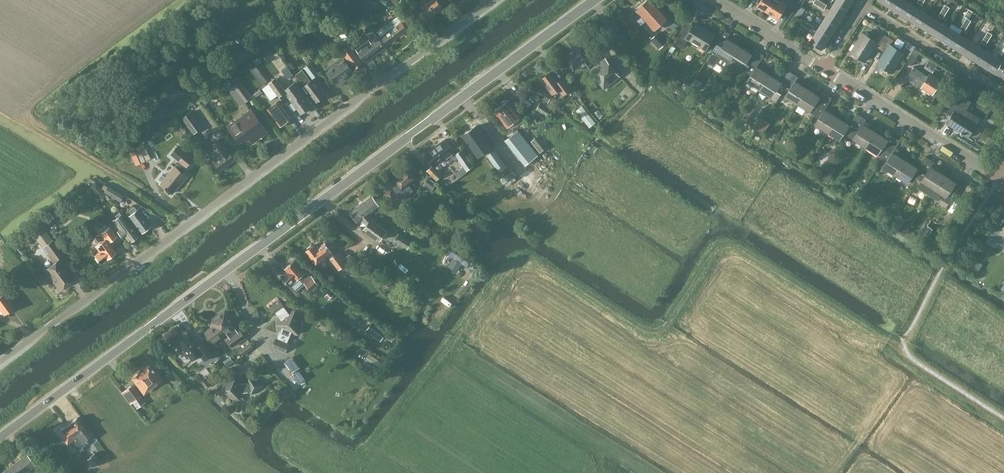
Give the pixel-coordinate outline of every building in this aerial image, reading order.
[(418,1),(422,6),(420,7),(428,18),(435,13),(426,0),(419,0),(418,1)] [(435,13),(442,8),(436,0),(426,0),(435,13)] [(667,15),(654,0),(645,0),(634,10),(652,29),(667,15)] [(767,12),(775,0),(760,0),(756,6),(767,12)] [(783,10),(786,5),(778,0),(775,0),(767,12),(777,19),(783,10)] [(829,9),(828,9),(840,17),(847,6),(837,0),(834,0),(829,9)] [(898,12),(905,0),(890,0),(887,5),(898,12)] [(898,12),(908,19),(916,7),(905,0),(898,12)] [(828,9),(829,9),(825,7),(825,6),(823,9),(822,12),(825,14),(822,20),(834,27),(840,17),(828,9)] [(400,7),(393,12),(401,22),(407,17),(400,7)] [(908,19),(919,25),(926,13),(916,7),(908,19)] [(926,13),(919,25),(930,32),(937,20),(926,13)] [(396,17),(377,32),(387,45),(406,30),(396,17)] [(815,30),(827,38),(834,27),(822,20),(815,30)] [(930,32),(940,39),(948,27),(937,20),(930,32)] [(705,49),(714,35),(694,22),(687,33),(681,29),(675,39),(671,45),(675,47),(676,45),(681,49),(684,45),(683,45),(687,38),(705,49)] [(813,26),(807,22),(805,27),(810,30),(813,26)] [(948,27),(940,39),(951,45),(958,33),(948,27)] [(820,49),(827,38),(815,30),(808,41),(820,49)] [(969,40),(964,37),(967,33),(962,30),(959,34),(958,33),(951,45),(962,52),(969,40)] [(728,61),(738,46),(726,39),(729,34),(724,31),(716,43),(716,44),(705,61),(713,66),(712,68),(721,74),(728,61)] [(987,31),(983,37),(988,40),(992,34),(987,31)] [(873,44),(879,48),(886,36),(881,32),(875,42),(862,33),(850,52),(863,60),(873,44)] [(657,34),(651,38),(660,47),(665,42),(657,34)] [(355,49),(357,51),(365,62),(384,47),(377,36),(369,41),(368,40),(355,49)] [(884,51),(877,62),(891,71),(902,53),(889,44),(892,39),(886,36),(879,48),(884,51)] [(356,38),(350,42),(353,46),(359,42),(356,38)] [(980,47),(969,40),(962,52),(972,59),(980,47)] [(347,44),(340,50),(354,69),(362,64),(347,44)] [(584,73),(588,70),(603,89),(619,77),(618,76),(618,75),(604,57),(590,69),(583,60),(589,56),(579,44),(563,56),(573,69),(578,65),(584,73)] [(746,72),(758,52),(753,49),(750,54),(738,46),(728,61),(741,69),(746,72)] [(990,53),(980,47),(972,59),(983,65),(990,53)] [(912,48),(903,61),(909,65),(918,51),(912,48)] [(758,90),(768,74),(756,67),(763,55),(758,52),(746,72),(750,75),(746,82),(758,90)] [(1002,55),(1002,54),(1000,53),(997,57),(990,53),(983,65),(993,72),(1003,56),(1002,55)] [(1003,56),(993,72),(1003,79),(1003,56)] [(334,65),(325,72),(339,89),(346,83),(343,80),(353,72),(344,61),(336,67),(334,65)] [(260,64),(257,67),(263,75),(266,72),(260,64)] [(308,64),(302,69),(311,80),(317,75),(308,64)] [(919,89),(920,87),(931,93),(939,79),(929,73),(927,76),(912,66),(905,77),(912,82),(911,84),(919,89)] [(285,67),(280,70),(286,78),(291,75),(285,67)] [(316,102),(324,95),(312,79),(311,81),(302,69),(295,74),(303,85),(316,102)] [(551,93),(557,89),(561,94),(570,88),(562,77),(557,81),(549,71),(540,78),(551,93)] [(780,93),(792,74),(787,71),(780,82),(768,74),(758,90),(771,98),(776,101),(780,94),(780,93)] [(945,71),(942,76),(955,84),(958,79),(945,71)] [(797,104),(806,89),(794,81),(797,77),(792,74),(780,93),(780,94),(784,96),(797,104)] [(278,97),(285,91),(275,77),(261,88),(271,100),(277,95),(278,97)] [(289,94),(287,95),(301,113),(310,106),(303,95),(304,93),(295,81),(285,88),(289,94)] [(244,103),(252,97),(242,84),(234,90),(244,103)] [(259,89),(252,95),(254,98),(261,92),(259,89)] [(538,89),(535,95),(547,103),(551,97),(538,89)] [(814,115),(826,95),(821,92),(818,97),(806,89),(797,104),(809,112),(814,115)] [(826,133),(836,117),(824,109),(831,98),(826,95),(814,115),(818,118),(814,125),(826,133)] [(522,122),(518,117),(520,115),(507,99),(493,110),(506,126),(508,129),(515,124),(517,126),(522,122)] [(950,115),(944,123),(967,137),(975,124),(963,116),(967,110),(950,100),(943,111),(950,115)] [(285,123),(290,119),(277,101),(266,108),(280,126),(282,126),(283,126),(285,124),(285,123)] [(539,104),(535,110),(546,117),(549,111),(539,104)] [(258,137),(259,138),(267,132),(250,109),(227,126),(239,141),(247,135),(252,142),(258,137)] [(193,134),(202,127),(190,111),(182,118),(193,134)] [(848,136),(860,116),(855,113),(848,125),(836,117),(826,133),(839,140),(843,133),(848,136)] [(874,132),(862,124),(865,119),(860,116),(848,136),(852,139),(865,147),(874,132)] [(464,134),(462,135),(478,157),(494,145),(489,137),(485,139),(483,136),(475,125),(469,130),(466,131),(464,134)] [(517,130),(505,140),(525,165),(538,155),(517,130)] [(886,151),(894,138),(890,135),(887,139),(874,132),(865,147),(877,155),(877,154),(882,158),(886,151)] [(204,149),(211,158),(220,170),(235,160),(219,138),(204,149)] [(894,176),(904,160),(892,152),(899,141),(894,138),(886,151),(882,158),(877,164),(882,167),(882,168),(894,176)] [(444,139),(434,146),(443,159),(453,151),(444,139)] [(165,188),(166,188),(172,193),(187,176),(182,172),(193,159),(178,146),(171,154),(180,161),(175,166),(166,177),(162,174),(157,179),(161,183),(165,187),(164,187),(165,188)] [(424,153),(432,164),(434,166),(438,163),(443,159),(434,146),(424,153)] [(821,152),(824,155),(830,150),(827,146),(821,152)] [(139,163),(149,158),(145,149),(135,153),(139,163)] [(461,149),(454,153),(465,170),(472,165),(461,149)] [(495,150),(487,156),(499,172),(506,167),(495,150)] [(916,179),(928,159),(923,156),(916,168),(904,160),(894,176),(906,183),(911,176),(916,179)] [(933,162),(928,159),(916,179),(920,182),(917,187),(930,195),(942,175),(930,167),(933,162)] [(434,166),(432,164),(426,169),(435,180),(440,175),(436,170),(441,166),(438,163),(434,166)] [(399,200),(413,191),(408,184),(416,178),(408,168),(394,179),(398,186),(392,190),(391,188),(383,193),(391,203),(397,198),(399,200)] [(942,175),(930,195),(937,200),(940,194),(945,197),(943,200),(949,203),(963,181),(958,177),(955,182),(942,175)] [(427,178),(423,184),(435,191),(439,186),(427,178)] [(107,185),(103,192),(119,202),(123,196),(107,185)] [(376,223),(376,222),(369,215),(374,211),(375,214),(382,209),(380,206),(372,195),(349,212),(357,223),(361,220),(366,225),(363,229),(379,241),(386,231),(376,223)] [(125,212),(127,216),(140,233),(149,226),(137,208),(135,209),(133,206),(125,212)] [(117,229),(116,230),(122,237),(125,234),(130,241),(137,235),(120,214),(111,220),(117,229)] [(989,236),(1000,243),(1001,241),(1003,243),(1003,224),(1002,228),(996,224),(989,236)] [(927,225),(922,232),(927,235),(932,229),(927,225)] [(59,288),(72,278),(57,257),(61,254),(42,227),(32,235),(53,263),(45,270),(59,288)] [(108,242),(116,236),(108,227),(100,233),(104,239),(94,246),(98,251),(94,255),(100,263),(115,252),(108,242)] [(398,234),(394,240),(407,249),(411,242),(398,234)] [(313,244),(305,250),(316,265),(333,253),(324,242),(316,248),(313,244)] [(991,268),(983,265),(993,245),(986,242),(972,269),(987,276),(991,268)] [(457,256),(461,251),(451,244),(448,249),(457,256)] [(338,270),(347,263),(339,252),(330,258),(338,270)] [(289,287),(300,278),(300,277),(312,292),(320,285),(308,271),(306,273),(294,260),(284,269),(287,272),(281,277),(289,287)] [(3,314),(13,307),(3,293),(2,294),(0,291),(4,289),(0,284),(0,311),(3,314)] [(290,335),(300,327),(299,317),(287,311),(287,312),(278,300),(270,306),(279,318),(280,331),(276,339),(275,338),(272,346),(285,352),(288,344),(286,343),(290,335)] [(214,342),(226,333),(230,338),(227,340),(232,346),(245,337),(240,330),(238,332),(234,327),(237,325),(225,309),(209,321),(213,326),(206,331),(214,342)] [(257,313),(251,317),(254,321),(260,318),(257,313)] [(381,340),(387,331),(373,321),(366,329),(381,340)] [(192,359),(199,354),(204,360),(213,353),(204,340),(198,344),(191,334),(178,342),(184,350),(185,349),(192,359)] [(249,342),(238,349),(242,355),(253,347),(249,342)] [(157,358),(150,363),(158,374),(161,372),(165,369),(157,358)] [(218,359),(213,362),(217,367),(221,364),(218,359)] [(290,374),(295,371),(287,359),(282,362),(290,374)] [(138,388),(145,383),(151,379),(158,374),(150,363),(130,378),(138,388)] [(284,375),(288,372),(282,363),(277,366),(284,375)] [(252,392),(255,392),(261,388),(260,381),(254,378),(249,382),(240,383),(240,381),(228,376),(220,382),(221,395),(231,399),(241,392),(250,391),(252,392)] [(207,377),(200,381),(204,387),(211,383),(207,377)] [(156,385),(151,379),(145,383),(150,389),(156,385)] [(131,385),(123,391),(132,402),(139,396),(131,385)] [(87,430),(77,417),(67,424),(76,437),(83,446),(88,443),(82,433),(87,430)] [(76,437),(67,424),(57,431),(67,444),(72,441),(78,450),(83,446),(76,437)] [(2,471),(4,472),(25,472),(35,466),(26,453),(2,471)] [(93,453),(86,459),(92,467),(100,461),(93,453)]
